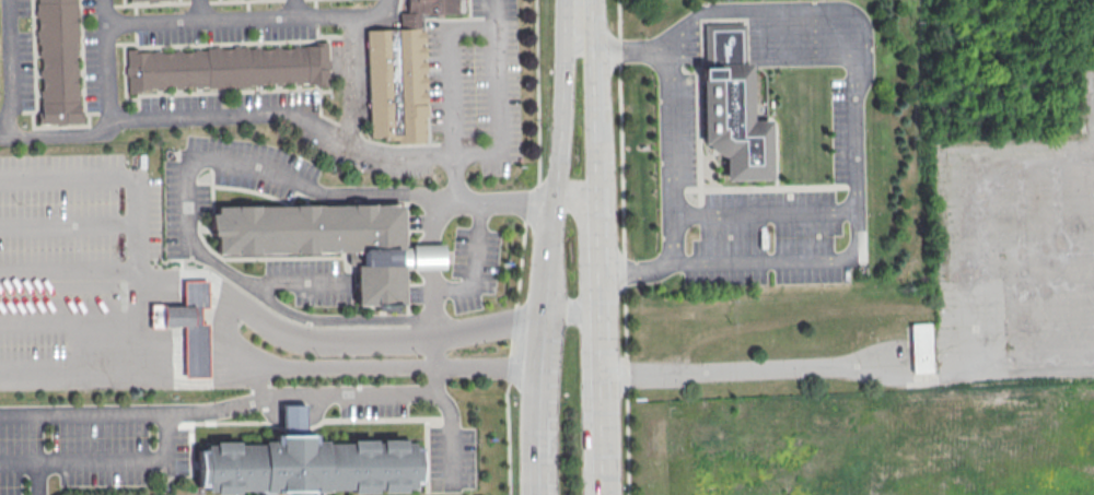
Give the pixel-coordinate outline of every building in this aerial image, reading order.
[(39,109),(36,0),(74,0),(78,108),(82,108),(82,121),(37,122),(37,109),(39,109)] [(423,14),(457,13),(457,0),(407,0),(407,12),(399,13),(399,29),(367,29),(368,141),(424,140),(423,14)] [(703,22),(744,22),(745,59),(750,59),(752,117),(769,117),(770,176),(725,177),(724,153),(715,151),(710,148),(707,141),(702,141),(700,62),(705,62),(703,22)] [(125,47),(126,93),(327,85),(326,40),(315,40),(315,43),(136,49),(136,47),(125,47)] [(403,305),(401,267),(412,266),(412,269),(443,268),(443,245),(411,245),(411,248),(401,248),(400,203),(216,207),(216,213),(209,213),(210,234),(216,234),(217,254),(362,251),(362,264),(354,266),(356,306),(375,306),(375,310),(395,310),(395,305),(403,305)] [(177,282),(201,281),(202,297),(202,309),(195,309),(195,327),(202,327),(203,357),(205,380),(179,380),(178,357),(178,329),(146,329),(146,306),(177,305),(177,297),(177,282)] [(932,323),(911,323),(911,373),(932,373),(932,323)] [(203,445),(203,450),(195,450),(196,485),(203,485),(205,492),(211,491),(211,494),(237,494),(237,491),(350,490),(350,494),(373,493),(373,490),(379,490),(379,492),(403,492),(403,488),(411,488),(411,483),(418,483),(418,447),(410,447),(410,443),(403,443),(403,439),(379,440),(379,443),(373,443),(372,440),(349,440),(349,444),(324,444),(324,439),(313,439),(313,433),(304,433),(304,403),(280,403),(280,433),(272,434),(272,439),(261,440),(261,445),(236,445),(236,440),(211,441),(212,445),(203,445)]
